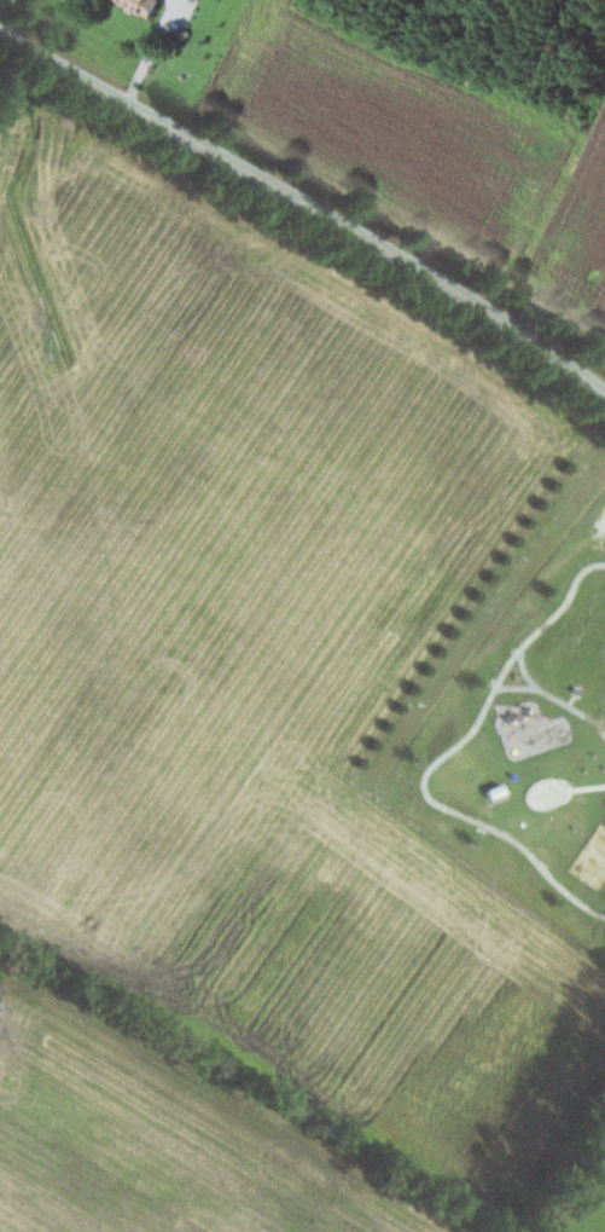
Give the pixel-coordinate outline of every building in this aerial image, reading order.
[(156,17),(164,0),(121,0),(121,1),(156,17)]
